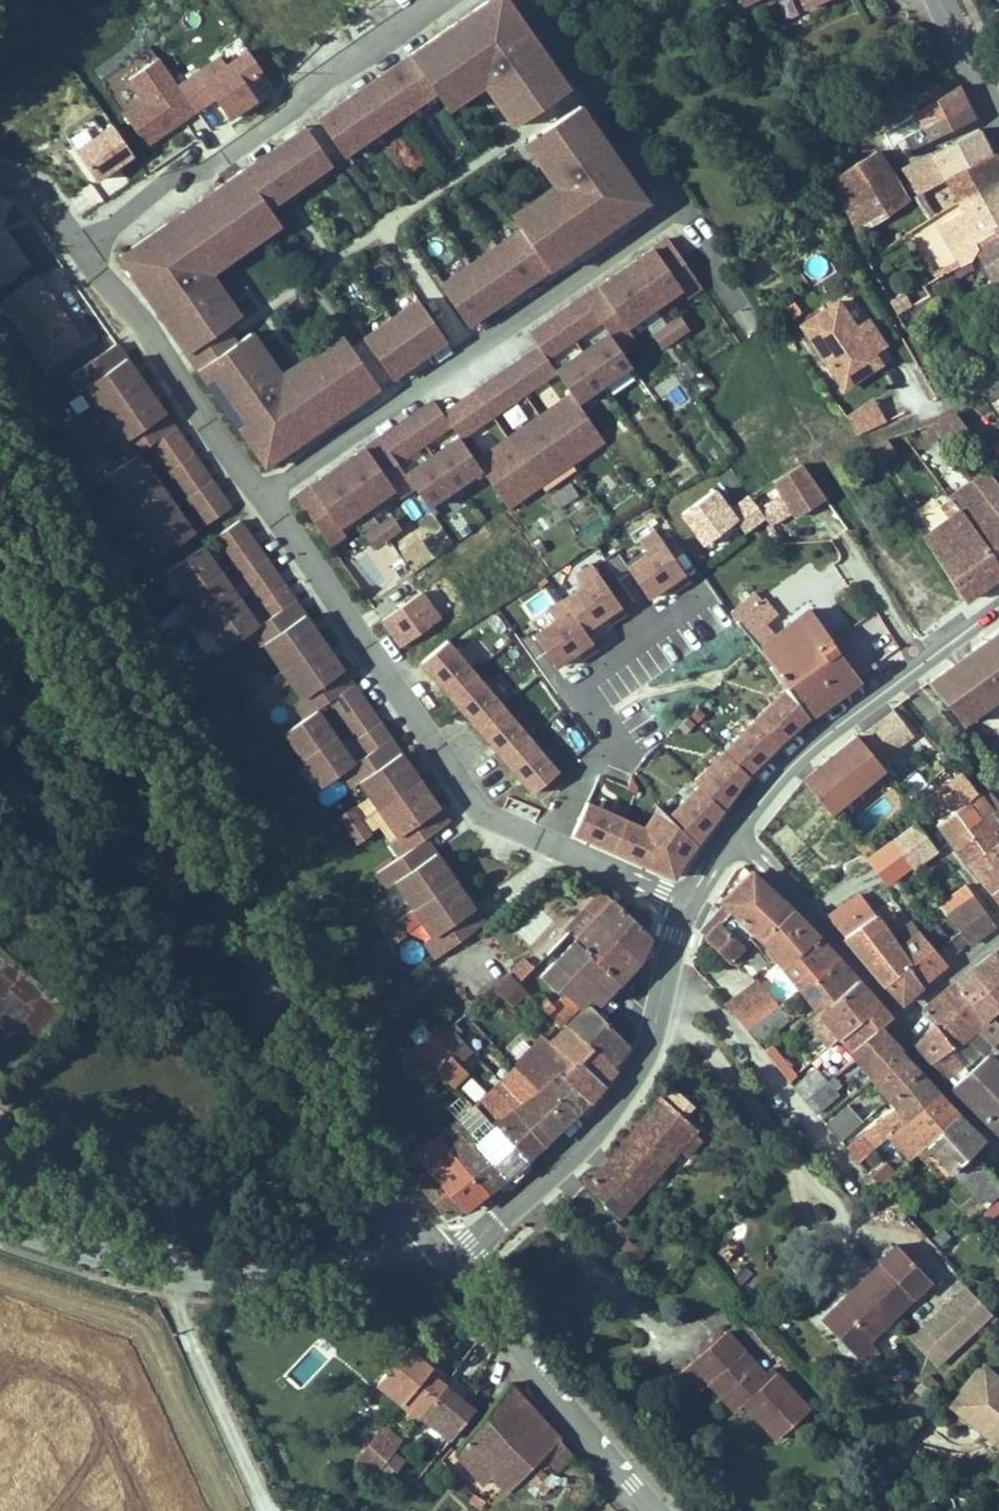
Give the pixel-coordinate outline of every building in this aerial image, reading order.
[(350,148),(443,85),(497,49),(539,110),(581,82),(525,0),(484,0),(324,109),(350,148)] [(265,88),(254,71),(271,59),(257,38),(234,54),(229,45),(187,74),(204,99),(219,89),(216,84),(220,81),(237,106),(265,88)] [(187,74),(167,45),(136,66),(152,89),(131,103),(153,134),(204,99),(187,74)] [(497,49),(443,85),(455,104),(495,77),(524,120),(539,110),(497,49)] [(916,108),(924,121),(969,93),(962,79),(916,108)] [(969,93),(924,121),(933,135),(976,108),(969,93)] [(445,280),(472,321),(658,195),(592,98),(549,127),(588,184),(527,225),(445,280)] [(124,245),(191,344),(229,318),(188,258),(275,199),(338,156),(311,117),(124,245)] [(909,165),(925,192),(994,145),(988,134),(982,121),(909,165)] [(112,125),(71,156),(94,188),(135,157),(112,125)] [(518,211),(527,225),(588,184),(549,127),(534,137),(564,180),(518,211)] [(925,192),(939,213),(998,175),(998,155),(994,145),(925,192)] [(836,175),(866,232),(913,199),(897,172),(891,162),(881,147),(836,175)] [(122,173),(101,182),(106,193),(127,184),(122,173)] [(939,213),(957,254),(961,251),(964,250),(966,248),(968,246),(969,244),(972,239),(998,222),(998,175),(939,213)] [(89,184),(66,202),(78,218),(101,200),(89,184)] [(219,267),(289,219),(275,199),(188,258),(229,318),(246,307),(219,267)] [(972,239),(996,279),(998,277),(998,222),(972,239)] [(0,224),(0,289),(31,267),(0,224)] [(87,333),(40,265),(3,290),(50,358),(87,333)] [(539,328),(548,341),(587,399),(641,362),(593,291),(539,328)] [(202,360),(269,459),(451,335),(424,295),(356,341),(280,392),(240,334),(202,360)] [(890,354),(875,331),(863,338),(844,309),(808,333),(850,396),(886,372),(878,361),(890,354)] [(280,392),(356,341),(346,326),(286,367),(256,323),(240,334),(280,392)] [(108,404),(149,376),(119,334),(71,366),(81,382),(90,376),(108,404)] [(178,419),(149,376),(108,404),(126,431),(118,436),(128,453),(142,444),(154,435),(178,419)] [(875,393),(844,406),(856,433),(886,419),(875,393)] [(441,395),(386,432),(421,483),(434,503),(489,466),(441,395)] [(944,422),(953,436),(975,420),(965,406),(944,422)] [(172,463),(196,447),(178,419),(154,435),(172,463)] [(421,483),(386,432),(343,461),(372,504),(398,486),(404,495),(421,483)] [(868,444),(878,462),(897,451),(887,433),(868,444)] [(127,494),(160,471),(142,444),(128,453),(109,466),(127,494)] [(214,473),(196,447),(172,463),(190,490),(214,473)] [(992,469),(978,450),(968,457),(989,487),(998,503),(998,465),(992,469)] [(820,506),(821,508),(850,489),(828,455),(805,466),(796,471),(813,495),(820,506)] [(344,523),(372,504),(343,461),(300,490),(335,542),(350,532),(344,523)] [(178,498),(160,471),(127,494),(145,520),(178,498)] [(796,471),(773,482),(790,507),(799,520),(816,508),(820,506),(813,495),(796,471)] [(233,501),(214,473),(190,490),(209,518),(233,501)] [(998,557),(998,503),(989,487),(964,504),(998,557)] [(196,526),(178,498),(145,520),(164,548),(196,526)] [(998,575),(998,557),(964,504),(932,528),(973,595),(990,582),(998,575)] [(236,558),(260,541),(242,514),(217,531),(236,558)] [(363,531),(371,548),(401,534),(393,517),(363,531)] [(650,604),(691,581),(658,523),(636,535),(641,545),(623,556),(650,604)] [(191,588),(223,566),(205,539),(173,561),(191,588)] [(279,568),(260,541),(236,558),(254,585),(279,568)] [(351,562),(372,592),(387,581),(366,551),(351,562)] [(571,589),(511,627),(533,661),(548,651),(557,667),(596,642),(586,626),(606,613),(611,621),(627,611),(593,558),(563,576),(571,589)] [(209,615),(241,593),(223,566),(191,588),(209,615)] [(272,612),(297,595),(279,568),(254,585),(272,612)] [(420,590),(378,625),(400,652),(443,618),(420,590)] [(260,620),(241,593),(209,615),(228,642),(247,629),(260,620)] [(769,609),(758,593),(753,597),(764,613),(769,609)] [(285,666),(326,638),(297,595),(272,612),(260,620),(247,629),(257,643),(265,637),(285,666)] [(737,612),(783,678),(834,638),(812,604),(774,629),(764,613),(753,597),(735,611),(737,612)] [(990,627),(976,638),(964,646),(997,691),(998,693),(998,620),(990,627)] [(356,681),(326,638),(285,666),(302,692),(294,697),(306,715),(356,681)] [(857,673),(834,638),(783,678),(807,711),(839,687),(857,673)] [(533,800),(562,773),(444,644),(414,670),(533,800)] [(997,691),(964,646),(947,658),(981,704),(997,691)] [(981,704),(947,658),(931,671),(942,686),(958,708),(965,717),(981,704)] [(288,727),(306,755),(374,708),(356,681),(306,715),(288,727)] [(998,698),(998,693),(997,691),(981,704),(965,717),(969,723),(993,703),(998,698)] [(957,723),(939,700),(929,708),(947,731),(957,723)] [(901,704),(866,730),(884,755),(920,729),(901,704)] [(344,769),(393,735),(374,708),(306,755),(324,782),(344,769)] [(831,814),(887,764),(862,730),(808,778),(831,814)] [(422,778),(393,735),(344,769),(355,785),(363,779),(381,806),(422,778)] [(452,822),(422,778),(381,806),(400,834),(392,840),(402,855),(428,838),(452,822)] [(341,782),(318,791),(323,804),(346,795),(341,782)] [(939,818),(970,860),(996,841),(982,821),(996,809),(980,785),(939,818)] [(335,822),(356,849),(372,836),(351,809),(335,822)] [(717,832),(722,825),(709,816),(706,823),(690,813),(674,839),(700,856),(706,847),(712,838),(717,832)] [(932,846),(916,824),(894,840),(915,867),(936,851),(932,846)] [(457,881),(428,838),(402,855),(379,871),(389,886),(397,880),(416,908),(457,881)] [(970,860),(998,900),(998,839),(996,841),(970,860)] [(774,951),(785,964),(819,931),(786,893),(759,865),(733,896),(740,903),(728,916),(715,931),(740,954),(759,932),(774,951)] [(486,923),(457,881),(416,908),(434,935),(425,941),(437,957),(486,923)] [(629,894),(621,886),(584,924),(586,926),(592,933),(629,894)] [(591,934),(633,976),(650,959),(656,953),(657,948),(658,943),(660,937),(663,930),(665,925),(633,890),(629,894),(592,933),(586,926),(584,927),(561,949),(568,957),(591,934)] [(859,947),(888,986),(912,964),(896,943),(859,892),(832,913),(859,947)] [(956,928),(983,906),(974,894),(946,915),(956,928)] [(983,906),(956,928),(958,931),(968,945),(983,933),(995,923),(983,906)] [(912,964),(888,986),(902,1004),(919,988),(947,962),(936,949),(917,925),(896,943),(912,964)] [(819,931),(785,964),(804,986),(839,955),(828,942),(819,931)] [(577,984),(590,999),(603,987),(612,996),(623,986),(633,976),(591,934),(568,957),(556,967),(571,984),(574,981),(577,984)] [(998,998),(998,959),(995,954),(981,964),(972,970),(998,998)] [(839,955),(804,986),(821,1007),(858,977),(850,969),(839,955)] [(511,975),(530,995),(545,981),(528,964),(511,975)] [(955,985),(983,1018),(998,1038),(998,1021),(990,1011),(998,1005),(998,998),(972,970),(961,980),(955,985)] [(742,995),(765,1021),(792,997),(771,971),(742,995)] [(858,977),(821,1007),(811,1016),(823,1029),(869,991),(858,977)] [(556,993),(575,1013),(590,999),(577,984),(568,992),(563,987),(556,993)] [(935,1028),(951,1048),(983,1018),(955,985),(933,1004),(922,1013),(935,1028)] [(869,991),(823,1029),(834,1041),(843,1033),(877,1000),(873,995),(869,991)] [(792,997),(765,1021),(762,1024),(774,1038),(805,1011),(792,997)] [(606,1000),(587,1018),(602,1032),(621,1015),(606,1000)] [(877,1000),(843,1033),(846,1036),(839,1041),(851,1055),(855,1051),(880,1027),(891,1016),(885,1009),(877,1000)] [(448,1017),(442,1020),(466,1046),(482,1034),(459,1009),(448,1017)] [(568,1035),(584,1051),(593,1042),(603,1033),(626,1055),(633,1047),(643,1037),(621,1015),(602,1032),(587,1018),(568,1035)] [(442,1020),(426,1031),(451,1057),(466,1046),(442,1020)] [(553,1032),(527,1057),(548,1083),(575,1059),(584,1051),(568,1035),(561,1026),(556,1021),(550,1028),(553,1032)] [(880,1027),(855,1051),(873,1073),(899,1049),(889,1037),(880,1027)] [(915,1046),(932,1066),(951,1048),(935,1028),(915,1046)] [(426,1031),(407,1043),(415,1052),(433,1071),(451,1057),(426,1031)] [(603,1033),(593,1042),(621,1071),(630,1061),(626,1055),(603,1033)] [(787,1080),(798,1072),(773,1041),(762,1049),(787,1080)] [(584,1051),(575,1059),(604,1090),(614,1079),(621,1071),(593,1042),(584,1051)] [(415,1052),(407,1043),(389,1055),(396,1064),(415,1052)] [(951,1048),(932,1066),(945,1081),(965,1063),(951,1048)] [(899,1049),(873,1073),(891,1094),(917,1070),(908,1060),(899,1049)] [(998,1132),(998,1056),(994,1051),(952,1089),(980,1115),(998,1132)] [(804,1075),(816,1089),(837,1069),(826,1055),(804,1075)] [(560,1095),(576,1115),(592,1100),(604,1090),(575,1059),(548,1083),(527,1057),(513,1069),(547,1107),(560,1095)] [(837,1069),(816,1089),(828,1102),(850,1082),(845,1076),(851,1070),(844,1062),(837,1069)] [(507,1074),(558,1132),(567,1123),(576,1115),(560,1095),(547,1107),(513,1069),(507,1074)] [(917,1070),(891,1094),(890,1094),(896,1101),(857,1137),(871,1153),(936,1092),(925,1080),(917,1070)] [(485,1094),(537,1150),(551,1138),(558,1132),(507,1074),(499,1081),(485,1094)] [(468,1109),(520,1165),(527,1159),(537,1150),(485,1094),(473,1081),(456,1096),(468,1109)] [(634,1140),(597,1176),(634,1207),(697,1138),(703,1142),(718,1124),(705,1113),(714,1100),(693,1083),(683,1095),(681,1093),(680,1095),(634,1140)] [(936,1092),(871,1153),(878,1163),(909,1136),(922,1150),(928,1143),(957,1116),(955,1113),(945,1102),(936,1092)] [(851,1130),(873,1110),(859,1094),(836,1112),(851,1130)] [(451,1125),(499,1181),(509,1174),(520,1165),(468,1109),(451,1125)] [(928,1143),(952,1170),(991,1204),(998,1196),(998,1176),(972,1150),(983,1139),(969,1126),(957,1116),(928,1143)] [(480,1194),(499,1181),(451,1125),(440,1135),(428,1145),(439,1157),(426,1170),(455,1207),(473,1200),(480,1194)] [(952,1170),(928,1143),(922,1150),(916,1155),(941,1181),(952,1170)] [(942,1266),(909,1229),(888,1248),(891,1251),(855,1284),(858,1287),(833,1309),(863,1341),(918,1289),(942,1266)] [(908,1336),(939,1366),(993,1310),(962,1280),(908,1336)] [(743,1377),(733,1385),(749,1403),(759,1395),(790,1431),(811,1413),(798,1398),(810,1388),(786,1361),(780,1366),(742,1321),(714,1344),(743,1377)] [(743,1377),(714,1344),(681,1371),(701,1394),(724,1375),(733,1385),(743,1377)] [(388,1382),(410,1400),(433,1373),(437,1367),(414,1347),(409,1355),(404,1361),(388,1382)] [(991,1362),(957,1398),(998,1437),(998,1369),(991,1362)] [(433,1373),(410,1400),(424,1413),(448,1386),(433,1373)] [(448,1386),(424,1413),(451,1434),(474,1408),(448,1386)] [(823,1404),(810,1388),(798,1398),(811,1413),(823,1404)] [(518,1498),(537,1475),(558,1451),(510,1391),(454,1454),(487,1484),(495,1477),(518,1498)] [(382,1432),(366,1451),(381,1464),(397,1445),(382,1432)] [(381,1464),(366,1451),(353,1468),(367,1480),(381,1464)] [(558,1451),(537,1475),(546,1482),(564,1459),(558,1451)]
